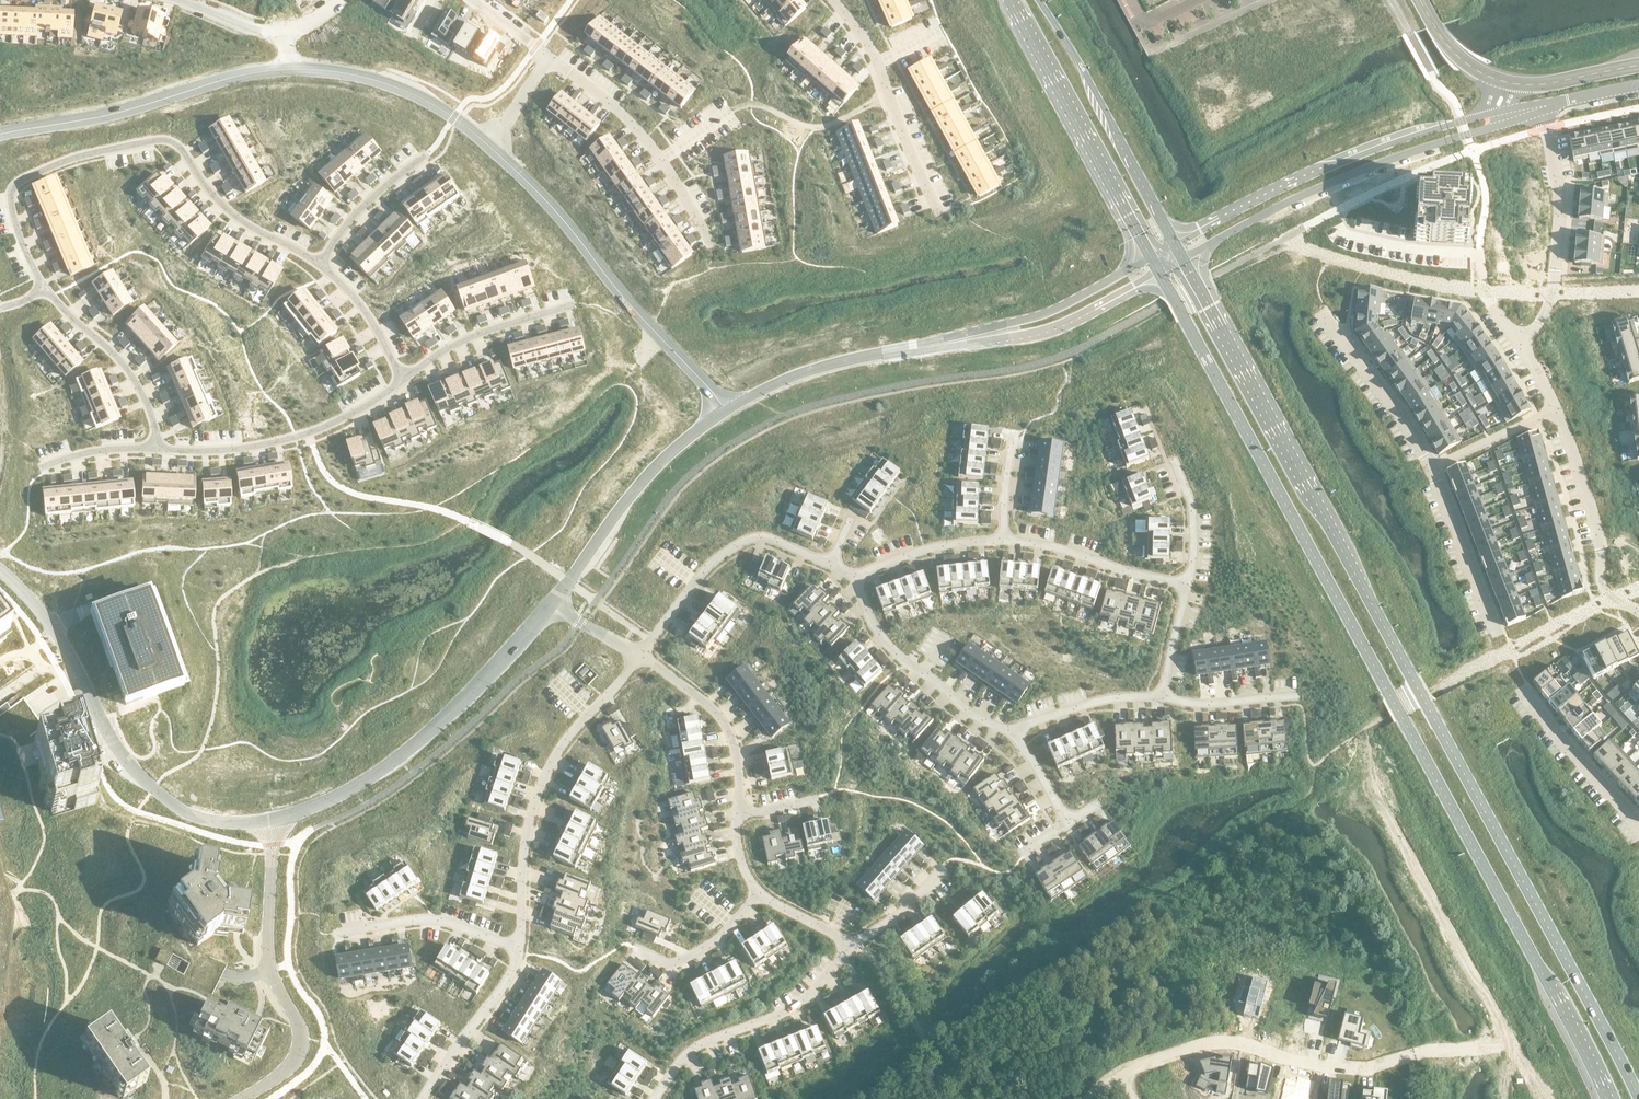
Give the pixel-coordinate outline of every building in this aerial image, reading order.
[(373,6),(385,13),(386,12),(391,14),(397,5),(393,3),(394,0),(377,0),(373,6)] [(392,17),(404,24),(407,20),(412,23),(415,17),(411,14),(419,0),(403,0),(392,17)] [(428,0),(413,25),(430,35),(436,25),(432,22),(440,8),(428,0)] [(773,5),(781,14),(797,0),(779,0),(773,5)] [(789,23),(806,9),(799,1),(798,0),(797,0),(781,14),(789,23)] [(906,6),(904,0),(896,0),(882,6),(887,17),(907,8),(908,10),(914,7),(912,3),(906,6)] [(91,25),(90,30),(100,33),(100,34),(102,35),(108,10),(96,7),(92,19),(87,18),(86,23),(91,25)] [(907,8),(887,17),(892,28),(912,19),(908,10),(907,8)] [(36,31),(45,32),(45,33),(47,33),(48,10),(36,9),(35,13),(36,13),(35,31),(36,31)] [(49,34),(49,32),(58,32),(59,32),(60,15),(60,10),(48,10),(47,33),(49,34)] [(104,34),(115,37),(116,31),(121,32),(123,27),(118,26),(121,13),(108,10),(102,35),(104,36),(104,34)] [(133,29),(132,34),(142,37),(142,39),(144,39),(150,14),(138,11),(134,23),(130,22),(128,28),(133,29)] [(11,35),(12,12),(0,12),(0,35),(11,35)] [(23,36),(24,13),(12,12),(11,35),(23,36)] [(447,12),(432,36),(443,43),(458,19),(447,12)] [(540,12),(536,17),(545,23),(548,18),(540,12)] [(23,36),(35,37),(36,31),(35,31),(36,13),(35,13),(24,13),(23,36)] [(146,38),(157,41),(158,35),(163,36),(164,31),(160,29),(163,17),(150,14),(144,39),(146,40),(146,38)] [(58,38),(71,38),(72,15),(60,15),(59,32),(58,32),(58,38)] [(587,36),(596,43),(610,26),(600,18),(587,36)] [(469,23),(455,47),(467,54),(468,53),(472,56),(478,47),(473,44),(477,38),(471,34),(475,28),(470,25),(470,24),(469,23)] [(596,43),(606,51),(619,33),(610,26),(596,43)] [(606,51),(615,58),(629,40),(619,33),(606,51)] [(488,35),(473,59),(488,68),(494,58),(491,56),(500,42),(488,35)] [(615,58),(624,65),(638,47),(629,40),(615,58)] [(804,40),(788,59),(797,67),(813,48),(804,40)] [(624,65),(634,72),(647,55),(638,47),(624,65)] [(822,56),(813,48),(797,67),(806,75),(822,56)] [(634,72),(643,79),(657,62),(647,55),(634,72)] [(806,75),(815,83),(831,64),(822,56),(806,75)] [(941,67),(935,70),(930,61),(925,64),(911,72),(916,83),(925,78),(936,72),(937,74),(943,71),(941,67)] [(643,79),(653,87),(666,69),(657,62),(643,79)] [(839,71),(831,64),(815,83),(823,89),(824,90),(826,88),(839,73),(840,72),(839,71)] [(653,87),(662,94),(675,76),(666,69),(653,87)] [(839,73),(826,88),(824,90),(833,98),(839,91),(848,81),(849,79),(840,72),(839,73)] [(937,74),(936,72),(925,78),(916,83),(922,93),(925,91),(942,82),(937,74)] [(662,94),(671,101),(685,84),(675,76),(662,94)] [(848,81),(839,91),(833,98),(839,104),(842,106),(858,88),(850,80),(849,79),(848,81)] [(952,88),(946,91),(942,82),(925,91),(922,93),(925,99),(928,103),(947,93),(948,95),(954,91),(952,88)] [(671,101),(681,109),(695,91),(685,84),(671,101)] [(948,95),(947,93),(928,103),(934,114),(953,103),(948,95)] [(572,103),(570,101),(562,95),(549,112),(558,119),(572,103)] [(568,127),(581,110),(573,104),(577,99),(574,96),(570,101),(572,103),(558,119),(568,127)] [(963,108),(958,112),(953,103),(934,114),(939,124),(959,113),(960,115),(966,112),(963,108)] [(581,110),(568,127),(577,134),(590,117),(592,119),(596,113),(592,111),(588,116),(581,110)] [(960,115),(959,113),(939,124),(945,135),(964,124),(960,115)] [(587,142),(600,125),(592,119),(590,117),(577,134),(587,142)] [(228,120),(209,131),(216,141),(234,131),(228,120)] [(975,129),(969,132),(964,124),(945,135),(951,145),(970,134),(971,136),(977,133),(975,129)] [(839,138),(842,146),(863,138),(858,126),(839,134),(838,134),(839,138)] [(1622,129),(1625,149),(1626,149),(1627,153),(1629,160),(1638,158),(1638,152),(1638,151),(1638,150),(1638,146),(1634,127),(1622,129)] [(1622,129),(1609,132),(1612,151),(1613,151),(1616,162),(1628,160),(1625,149),(1622,129)] [(222,152),(240,141),(234,131),(216,141),(222,152)] [(1609,132),(1596,135),(1600,154),(1601,159),(1601,158),(1602,165),(1615,162),(1612,151),(1609,132)] [(971,136),(970,134),(951,145),(956,155),(976,145),(971,136)] [(1596,135),(1583,137),(1587,156),(1589,156),(1590,163),(1600,161),(1599,154),(1600,154),(1596,135)] [(381,153),(366,136),(357,145),(371,161),(381,153)] [(1583,137),(1569,140),(1573,159),(1574,163),(1587,160),(1587,156),(1583,137)] [(592,151),(599,161),(617,148),(610,138),(592,151)] [(842,146),(847,157),(867,149),(863,138),(842,146)] [(240,141),(222,152),(227,162),(246,151),(240,141)] [(371,161),(357,145),(348,152),(362,169),(371,161)] [(986,150),(981,153),(976,145),(956,155),(962,166),(982,155),(983,157),(988,154),(986,150)] [(624,158),(617,148),(599,161),(606,171),(624,158)] [(872,160),(867,149),(847,157),(851,168),(872,160)] [(246,151),(227,162),(233,172),(252,162),(246,151)] [(339,160),(354,177),(362,169),(348,152),(339,160)] [(749,167),(747,155),(725,159),(728,171),(749,167)] [(982,155),(962,166),(968,176),(987,165),(983,157),(982,155)] [(631,168),(624,158),(606,171),(612,180),(631,168)] [(330,168),(345,185),(354,177),(339,160),(330,168)] [(851,168),(855,179),(876,171),(872,160),(851,168)] [(239,182),(258,172),(252,162),(233,172),(239,182)] [(998,170),(992,174),(987,165),(968,176),(974,186),(993,176),(994,177),(1000,174),(998,170)] [(752,178),(749,167),(728,171),(730,182),(752,178)] [(345,185),(330,168),(321,176),(335,193),(345,185)] [(612,180),(619,190),(637,177),(631,168),(612,180)] [(855,179),(860,190),(880,182),(876,171),(855,179)] [(245,193),(264,182),(258,172),(239,182),(245,193)] [(156,174),(136,193),(143,200),(146,197),(152,204),(149,206),(149,207),(171,187),(163,179),(161,180),(156,174)] [(458,195),(445,176),(435,184),(448,202),(458,195)] [(993,176),(974,186),(980,197),(999,186),(994,177),(993,176)] [(644,187),(637,177),(619,190),(626,200),(644,187)] [(754,190),(752,178),(730,182),(732,194),(754,190)] [(38,199),(59,190),(54,179),(34,187),(38,199)] [(885,193),(880,182),(860,190),(864,201),(885,193)] [(448,202),(435,184),(424,191),(437,209),(448,202)] [(158,211),(164,217),(161,220),(183,200),(176,192),(174,194),(169,189),(171,187),(149,207),(155,213),(158,211)] [(332,201),(315,187),(307,197),(325,211),(332,201)] [(651,197),(644,187),(626,200),(633,209),(651,197)] [(59,190),(38,199),(43,210),(63,201),(59,190)] [(756,202),(754,190),(732,194),(734,206),(756,202)] [(1470,193),(1419,190),(1416,234),(1418,235),(1418,229),(1434,230),(1434,242),(1448,243),(1467,244),(1470,193)] [(427,217),(437,209),(424,191),(414,198),(427,217)] [(1581,193),(1580,204),(1580,205),(1602,207),(1605,207),(1608,208),(1609,194),(1603,194),(1581,192),(1581,193)] [(889,204),(885,193),(864,201),(868,212),(889,204)] [(300,207),(318,220),(325,211),(307,197),(300,207)] [(658,206),(651,197),(633,209),(640,219),(658,206)] [(427,217),(414,198),(404,206),(417,224),(427,217)] [(183,200),(161,220),(168,227),(170,224),(176,231),(174,234),(196,214),(188,206),(186,208),(182,202),(184,201),(183,200)] [(48,221),(68,212),(63,201),(43,210),(48,221)] [(758,213),(756,202),(734,206),(736,217),(758,213)] [(893,215),(889,204),(868,212),(873,223),(893,215)] [(1580,206),(1579,217),(1579,219),(1601,221),(1601,220),(1610,221),(1611,210),(1605,210),(1605,207),(1602,207),(1580,205),(1580,206)] [(665,216),(658,206),(640,219),(647,229),(665,216)] [(318,220),(300,207),(293,217),(310,230),(318,220)] [(52,231),(73,223),(68,212),(48,221),(52,231)] [(760,225),(758,213),(736,217),(738,229),(760,225)] [(183,238),(190,245),(209,228),(201,219),(199,221),(194,216),(196,214),(174,234),(180,241),(183,238)] [(388,224),(405,242),(415,233),(397,215),(388,224)] [(873,223),(877,234),(898,226),(893,215),(873,223)] [(671,225),(665,216),(647,229),(653,238),(671,225)] [(57,242),(77,234),(73,223),(52,231),(57,242)] [(405,242),(388,224),(379,233),(396,250),(405,242)] [(678,235),(671,225),(653,238),(660,248),(678,235)] [(762,237),(760,225),(738,229),(740,241),(762,237)] [(370,241),(387,259),(396,250),(379,233),(370,241)] [(77,234),(57,242),(61,253),(82,245),(77,234)] [(685,245),(678,235),(660,248),(667,258),(685,245)] [(215,236),(201,260),(209,264),(211,261),(219,265),(217,269),(232,244),(223,238),(221,240),(215,236)] [(1577,238),(1576,249),(1576,250),(1598,252),(1603,252),(1604,238),(1599,238),(1577,236),(1577,238)] [(764,249),(762,237),(740,241),(742,253),(764,249)] [(387,259),(370,241),(361,250),(378,268),(387,259)] [(232,244),(217,269),(225,274),(227,270),(235,275),(233,278),(248,253),(239,247),(237,250),(231,246),(233,244),(232,244)] [(66,264),(86,256),(82,245),(61,253),(66,264)] [(692,255),(685,245),(667,258),(674,268),(692,255)] [(352,259),(369,277),(378,268),(361,250),(352,259)] [(1576,251),(1575,262),(1575,263),(1597,265),(1602,266),(1603,252),(1598,252),(1576,250),(1576,251)] [(255,257),(253,259),(247,255),(249,253),(248,253),(233,278),(241,283),(243,280),(251,284),(249,287),(249,288),(264,262),(255,257)] [(86,256),(66,264),(71,276),(91,267),(86,256)] [(268,294),(281,272),(271,266),(269,268),(263,265),(265,262),(264,262),(249,288),(257,292),(259,289),(268,294)] [(514,267),(522,291),(534,287),(526,263),(514,267)] [(522,291),(514,267),(503,271),(511,295),(522,291)] [(511,295),(503,271),(492,275),(500,299),(511,295)] [(99,296),(118,284),(111,273),(93,285),(99,296)] [(500,299),(492,275),(481,280),(489,303),(500,299)] [(489,303),(481,280),(470,284),(478,307),(489,303)] [(118,284),(99,296),(106,306),(125,294),(118,284)] [(478,307),(470,284),(458,288),(466,311),(478,307)] [(1359,295),(1358,301),(1358,302),(1385,304),(1386,292),(1359,290),(1359,295)] [(296,316),(314,302),(305,292),(288,306),(296,316)] [(454,312),(442,293),(432,300),(444,319),(454,312)] [(113,316),(131,304),(125,294),(106,306),(113,316)] [(444,319),(432,300),(422,307),(434,325),(444,319)] [(1408,312),(1413,313),(1412,321),(1425,323),(1428,303),(1415,300),(1415,302),(1410,301),(1408,312)] [(314,302),(296,316),(304,326),(321,312),(314,302)] [(1358,302),(1357,314),(1378,316),(1379,305),(1385,305),(1385,304),(1358,302)] [(1428,303),(1425,323),(1437,325),(1440,305),(1435,304),(1435,303),(1428,302),(1428,303)] [(1440,305),(1437,325),(1438,323),(1451,325),(1460,308),(1440,305)] [(434,325),(422,307),(412,313),(424,332),(434,325)] [(145,308),(126,325),(134,334),(153,317),(145,308)] [(1473,324),(1460,308),(1451,325),(1459,335),(1453,340),(1473,324)] [(321,312),(304,326),(312,336),(329,321),(321,312)] [(424,332),(412,313),(402,320),(414,339),(424,332)] [(1357,314),(1356,332),(1375,327),(1377,326),(1378,316),(1357,314)] [(142,343),(161,326),(153,317),(134,334),(142,343)] [(1630,319),(1611,325),(1616,340),(1635,334),(1633,328),(1631,320),(1630,319)] [(320,346),(337,332),(329,321),(312,336),(320,346)] [(1473,324),(1453,340),(1461,350),(1482,334),(1481,333),(1477,328),(1473,324)] [(50,326),(34,340),(42,349),(58,336),(50,326)] [(161,326),(142,343),(150,352),(169,335),(161,326)] [(1375,327),(1356,332),(1367,347),(1384,335),(1383,334),(1381,336),(1375,327)] [(1398,331),(1402,336),(1406,333),(1402,327),(1398,331)] [(585,351),(579,331),(567,334),(573,354),(585,351)] [(1384,335),(1367,347),(1373,357),(1390,344),(1393,342),(1395,341),(1388,332),(1384,335)] [(1406,341),(1410,338),(1406,333),(1402,336),(1406,341)] [(556,337),(561,357),(573,354),(567,334),(556,337)] [(1489,345),(1482,334),(1461,350),(1468,360),(1489,345)] [(1616,340),(1616,341),(1618,347),(1620,354),(1638,348),(1635,334),(1616,340)] [(159,361),(177,344),(169,335),(150,352),(159,361)] [(1444,339),(1440,335),(1436,341),(1440,344),(1444,339)] [(49,358),(66,345),(58,336),(42,349),(49,358)] [(561,357),(556,337),(544,340),(550,360),(561,357)] [(550,360),(544,340),(533,343),(538,363),(550,360)] [(328,373),(353,357),(351,358),(347,352),(349,351),(343,341),(322,354),(327,363),(323,365),(328,373)] [(1440,344),(1436,341),(1432,346),(1436,349),(1440,344)] [(1390,344),(1373,357),(1376,361),(1380,366),(1380,365),(1380,366),(1402,351),(1401,350),(1400,351),(1393,342),(1390,344)] [(521,346),(527,366),(538,363),(533,343),(521,346)] [(57,367),(73,354),(66,345),(49,358),(57,367)] [(1489,345),(1468,360),(1472,357),(1479,367),(1475,370),(1497,355),(1489,345)] [(510,349),(515,370),(527,366),(521,346),(510,349)] [(1620,354),(1625,369),(1638,364),(1638,348),(1620,354)] [(1435,356),(1431,350),(1426,354),(1430,359),(1435,356)] [(1402,351),(1380,366),(1387,376),(1409,360),(1402,351)] [(65,377),(81,363),(73,354),(57,367),(65,377)] [(1448,359),(1444,354),(1440,357),(1444,363),(1448,359)] [(1504,366),(1497,355),(1475,370),(1482,380),(1504,366)] [(1434,364),(1439,361),(1435,356),(1430,359),(1434,364)] [(353,357),(328,373),(332,371),(336,379),(333,381),(338,389),(361,375),(357,368),(359,367),(353,357)] [(1448,368),(1452,365),(1448,359),(1444,363),(1448,368)] [(1409,360),(1387,376),(1394,385),(1411,373),(1416,370),(1409,361),(1409,360)] [(173,382),(193,373),(188,361),(168,370),(173,382)] [(482,369),(494,396),(493,393),(501,389),(502,393),(511,389),(501,364),(493,367),(492,365),(482,369)] [(1625,369),(1626,374),(1628,382),(1629,382),(1629,384),(1638,381),(1638,364),(1625,369)] [(1437,369),(1441,374),(1446,371),(1442,365),(1437,369)] [(1504,366),(1482,380),(1488,391),(1511,378),(1504,366)] [(494,396),(482,369),(483,372),(476,374),(475,372),(465,376),(476,403),(477,403),(475,400),(484,396),(485,400),(494,396)] [(1411,373),(1394,385),(1401,395),(1418,382),(1423,379),(1416,370),(1411,373)] [(83,393),(104,384),(99,372),(78,381),(83,393)] [(178,393),(198,385),(193,373),(173,382),(178,393)] [(1462,379),(1458,373),(1454,376),(1457,382),(1462,379)] [(476,403),(465,376),(466,379),(459,381),(458,379),(448,383),(459,411),(460,410),(458,407),(467,403),(468,407),(476,403)] [(1467,384),(1464,378),(1462,379),(1457,382),(1460,388),(1467,384)] [(1511,378),(1488,391),(1493,389),(1498,399),(1494,401),(1494,402),(1517,389),(1511,378)] [(1418,382),(1401,395),(1408,404),(1430,390),(1430,389),(1423,379),(1418,382)] [(459,411),(448,383),(449,386),(442,388),(441,386),(430,390),(440,414),(449,410),(451,414),(459,411)] [(1454,383),(1449,386),(1452,391),(1457,389),(1454,383)] [(88,404),(109,396),(104,384),(83,393),(88,404)] [(183,405),(203,396),(198,385),(178,393),(183,405)] [(1517,389),(1494,402),(1500,413),(1523,400),(1523,399),(1520,394),(1517,389)] [(1430,390),(1408,404),(1414,414),(1437,401),(1430,390)] [(1460,393),(1455,396),(1459,402),(1463,399),(1460,393)] [(1474,399),(1470,393),(1465,396),(1469,402),(1474,399)] [(93,416),(114,407),(109,396),(88,404),(93,416)] [(187,416),(208,407),(203,396),(183,405),(187,416)] [(1630,399),(1630,400),(1630,401),(1631,409),(1632,415),(1638,414),(1638,398),(1630,399)] [(1467,404),(1463,399),(1459,402),(1462,407),(1467,404)] [(1477,405),(1474,399),(1469,402),(1472,407),(1477,405)] [(1529,411),(1523,400),(1500,413),(1505,410),(1511,421),(1529,411)] [(1437,401),(1414,414),(1415,415),(1415,416),(1420,424),(1420,425),(1443,411),(1437,401)] [(408,408),(420,437),(421,437),(418,431),(427,428),(428,431),(437,428),(427,403),(419,406),(418,403),(408,408)] [(98,428),(119,419),(114,407),(93,416),(98,428)] [(193,428),(213,419),(208,407),(187,416),(193,428)] [(402,413),(392,417),(404,447),(405,447),(402,441),(410,437),(412,441),(420,437),(408,408),(410,413),(403,415),(402,413)] [(1119,416),(1109,420),(1113,433),(1136,424),(1131,412),(1125,414),(1123,410),(1118,411),(1117,411),(1119,416)] [(1443,411),(1420,425),(1426,435),(1445,424),(1449,421),(1443,412),(1443,411)] [(1476,419),(1472,413),(1467,416),(1471,422),(1476,419)] [(1487,420),(1483,415),(1478,417),(1482,423),(1487,420)] [(375,427),(385,451),(394,447),(396,450),(404,447),(392,417),(391,417),(393,422),(387,425),(386,422),(375,427)] [(1474,428),(1479,425),(1476,419),(1471,422),(1474,428)] [(1490,426),(1487,420),(1482,423),(1485,429),(1490,426)] [(1445,424),(1426,435),(1433,445),(1451,434),(1455,431),(1449,421),(1445,424)] [(1136,424),(1113,433),(1118,444),(1140,436),(1136,424)] [(965,428),(963,441),(987,443),(989,431),(989,430),(965,428)] [(1451,434),(1433,445),(1433,446),(1436,451),(1439,455),(1457,445),(1461,442),(1455,431),(1451,434)] [(1517,438),(1520,450),(1542,444),(1540,437),(1539,431),(1538,432),(1530,434),(1531,434),(1517,438)] [(1140,436),(1118,444),(1122,456),(1145,448),(1140,436)] [(349,444),(356,469),(366,466),(367,469),(376,467),(375,463),(381,461),(377,449),(371,451),(368,441),(360,443),(360,441),(349,444)] [(963,441),(962,453),(986,456),(987,443),(963,441)] [(1040,452),(1035,452),(1034,457),(1039,457),(1040,455),(1061,458),(1063,446),(1041,443),(1040,452)] [(1520,450),(1523,462),(1545,455),(1542,444),(1520,450)] [(1145,448),(1122,456),(1126,468),(1149,460),(1145,448)] [(986,456),(962,453),(960,465),(984,468),(986,456)] [(1039,457),(1038,467),(1060,470),(1061,458),(1040,455),(1039,457)] [(1523,462),(1526,473),(1548,467),(1545,455),(1523,462)] [(883,461),(876,470),(875,471),(893,483),(900,473),(883,460),(883,461)] [(1447,471),(1451,483),(1470,476),(1465,464),(1447,471)] [(291,487),(287,465),(274,467),(278,489),(291,487)] [(960,465),(959,478),(983,481),(984,468),(960,465)] [(278,489),(274,467),(262,469),(266,491),(278,489)] [(1038,467),(1037,476),(1032,475),(1031,480),(1036,481),(1036,478),(1058,481),(1060,470),(1038,467)] [(1526,473),(1529,484),(1552,478),(1548,467),(1526,473)] [(266,491),(262,469),(249,471),(253,493),(266,491)] [(873,469),(866,479),(885,494),(893,483),(875,471),(876,470),(874,469),(873,469)] [(253,493),(249,471),(237,473),(240,496),(253,493)] [(1130,481),(1120,485),(1125,497),(1147,488),(1142,476),(1136,478),(1134,473),(1128,476),(1130,481)] [(1451,483),(1455,494),(1456,494),(1474,487),(1470,476),(1451,483)] [(143,477),(142,501),(155,502),(156,477),(143,477)] [(168,503),(169,478),(156,477),(155,502),(168,503)] [(180,503),(181,478),(169,478),(168,503),(180,503)] [(193,504),(194,479),(181,478),(180,503),(193,504)] [(1036,481),(1035,490),(1056,493),(1058,481),(1036,478),(1036,481)] [(1529,484),(1533,496),(1555,489),(1552,478),(1529,484)] [(866,479),(858,489),(878,504),(885,494),(866,479)] [(216,483),(217,505),(230,504),(228,482),(216,483)] [(118,484),(120,507),(133,505),(131,483),(118,484)] [(204,506),(217,505),(216,483),(203,483),(204,506)] [(106,485),(108,508),(120,507),(118,484),(106,485)] [(108,508),(106,485),(93,486),(96,509),(108,508)] [(81,488),(83,510),(96,509),(93,486),(81,488)] [(979,486),(955,486),(954,499),(978,499),(979,486)] [(1456,494),(1460,505),(1478,498),(1474,487),(1456,494)] [(83,510),(81,488),(68,489),(71,511),(83,510)] [(1125,497),(1127,496),(1132,508),(1142,504),(1146,513),(1152,511),(1148,501),(1152,500),(1147,488),(1125,497)] [(56,490),(58,513),(71,511),(68,489),(56,490)] [(862,508),(866,511),(870,514),(871,514),(878,504),(858,489),(851,499),(851,500),(853,502),(858,505),(862,508)] [(1533,496),(1536,507),(1558,501),(1555,489),(1533,496)] [(58,513),(56,490),(43,491),(45,514),(58,513)] [(1035,490),(1033,499),(1028,498),(1028,504),(1033,504),(1033,502),(1055,505),(1056,493),(1035,490)] [(806,495),(801,507),(804,508),(823,517),(829,505),(822,503),(825,498),(819,496),(819,495),(816,500),(809,497),(806,495)] [(1460,505),(1464,516),(1483,509),(1478,498),(1460,505)] [(954,499),(954,511),(978,512),(978,499),(954,499)] [(1536,507),(1539,518),(1561,512),(1558,501),(1536,507)] [(1033,504),(1031,514),(1053,517),(1055,505),(1033,502),(1033,504)] [(796,519),(798,520),(818,529),(823,517),(804,508),(801,507),(796,519)] [(1464,516),(1469,527),(1487,520),(1483,509),(1464,516)] [(954,511),(953,524),(978,525),(978,512),(954,511)] [(1539,518),(1542,530),(1564,524),(1561,512),(1539,518)] [(796,519),(791,530),(793,531),(793,532),(813,541),(813,540),(818,529),(798,520),(796,519)] [(1469,527),(1473,538),(1491,531),(1487,520),(1469,527)] [(1170,522),(1146,521),(1146,534),(1170,535),(1170,522)] [(1542,530),(1545,541),(1568,535),(1564,524),(1542,530)] [(1473,538),(1477,549),(1496,542),(1491,531),(1473,538)] [(1146,534),(1145,547),(1170,547),(1170,535),(1146,534)] [(1545,541),(1549,553),(1571,546),(1569,540),(1568,535),(1545,541)] [(1477,549),(1481,560),(1500,553),(1496,542),(1477,549)] [(1549,553),(1552,564),(1574,558),(1573,553),(1571,546),(1549,553)] [(1145,547),(1145,560),(1156,560),(1156,565),(1157,565),(1163,565),(1163,560),(1169,560),(1170,547),(1145,547)] [(1481,560),(1485,571),(1486,571),(1504,564),(1500,553),(1481,560)] [(1552,564),(1555,575),(1577,569),(1574,558),(1552,564)] [(779,564),(767,559),(764,565),(759,563),(757,568),(757,569),(761,571),(757,581),(769,586),(779,564)] [(779,564),(769,586),(781,592),(785,582),(790,584),(790,583),(792,578),(788,576),(790,570),(779,564)] [(1486,571),(1490,582),(1508,575),(1504,564),(1486,571)] [(990,589),(988,565),(975,566),(977,590),(990,589)] [(1015,566),(1002,565),(999,589),(1012,590),(1015,566)] [(975,566),(962,568),(965,592),(977,590),(975,566)] [(1027,567),(1015,566),(1012,590),(1025,591),(1027,567)] [(1038,593),(1040,569),(1027,567),(1025,591),(1038,593)] [(962,568),(950,569),(953,593),(965,592),(962,568)] [(950,569),(937,571),(940,595),(953,593),(950,569)] [(1555,575),(1558,587),(1580,581),(1577,569),(1555,575)] [(1053,571),(1045,593),(1057,598),(1065,575),(1053,571)] [(829,578),(826,574),(825,574),(821,579),(825,582),(829,578)] [(931,594),(924,574),(912,579),(919,599),(920,599),(931,594)] [(1069,602),(1077,579),(1065,575),(1057,598),(1069,602)] [(1490,582),(1494,593),(1513,586),(1508,575),(1490,582)] [(919,599),(912,579),(900,583),(908,606),(921,601),(920,599),(919,599)] [(1069,602),(1081,606),(1088,583),(1077,579),(1069,602)] [(1558,587),(1562,599),(1573,596),(1583,593),(1584,593),(1583,588),(1582,588),(1580,581),(1558,587)] [(900,583),(888,587),(896,608),(895,608),(896,610),(908,606),(900,583)] [(1081,606),(1093,610),(1101,587),(1088,583),(1081,606)] [(1494,593),(1499,604),(1517,597),(1513,586),(1494,593)] [(818,592),(812,587),(793,606),(800,613),(804,609),(810,615),(811,616),(823,603),(829,598),(821,590),(818,592)] [(884,612),(895,608),(896,608),(888,587),(876,592),(883,612),(884,612)] [(1537,589),(1529,592),(1531,599),(1533,598),(1539,596),(1537,589)] [(835,598),(840,593),(836,590),(831,594),(832,595),(835,598)] [(1118,594),(1107,591),(1100,616),(1110,619),(1108,624),(1117,626),(1119,621),(1118,621),(1124,600),(1123,600),(1117,598),(1118,594)] [(706,596),(701,592),(698,596),(703,600),(704,600),(703,600),(706,596)] [(148,593),(92,613),(126,705),(182,685),(148,593)] [(720,596),(712,606),(731,621),(739,610),(730,604),(734,599),(733,599),(728,596),(725,600),(720,596)] [(1135,599),(1124,596),(1123,600),(1124,600),(1118,621),(1119,621),(1127,623),(1126,628),(1135,631),(1137,626),(1136,626),(1142,605),(1141,605),(1134,603),(1135,599)] [(1499,604),(1503,615),(1521,608),(1517,597),(1499,604)] [(1153,604),(1142,601),(1141,605),(1142,605),(1136,626),(1137,626),(1145,628),(1144,633),(1153,636),(1160,610),(1152,608),(1153,604)] [(810,615),(804,622),(811,628),(814,625),(821,631),(833,619),(834,619),(839,613),(831,605),(828,608),(823,603),(811,616),(810,615)] [(842,610),(845,614),(850,609),(847,606),(846,605),(842,610)] [(712,606),(705,616),(724,631),(731,621),(712,606)] [(1503,615),(1507,627),(1526,619),(1521,608),(1503,615)] [(683,616),(688,620),(689,620),(691,616),(686,612),(683,616)] [(12,632),(10,629),(0,615),(0,641),(12,632)] [(683,616),(680,620),(685,624),(688,620),(683,616)] [(705,616),(697,626),(716,641),(724,631),(705,616)] [(832,647),(850,629),(841,621),(839,624),(834,619),(833,619),(821,631),(814,637),(821,644),(825,640),(832,647)] [(697,626),(689,637),(695,641),(692,645),(696,648),(696,649),(700,645),(707,650),(714,640),(716,641),(697,626)] [(1628,662),(1638,656),(1638,655),(1628,633),(1616,639),(1628,662)] [(862,640),(865,644),(870,639),(867,636),(867,635),(862,640)] [(1617,668),(1628,662),(1616,639),(1605,644),(1617,668)] [(865,654),(857,644),(841,658),(849,667),(849,668),(865,654)] [(1269,665),(1266,644),(1253,646),(1257,667),(1259,667),(1269,665)] [(1606,673),(1617,668),(1605,644),(1594,650),(1606,673)] [(958,664),(966,669),(963,673),(967,676),(970,672),(968,671),(980,653),(970,646),(958,664)] [(1257,667),(1253,646),(1242,648),(1245,669),(1254,668),(1255,673),(1260,672),(1259,667),(1257,667)] [(1245,669),(1242,648),(1230,649),(1233,671),(1236,670),(1245,669)] [(1233,671),(1230,649),(1218,651),(1222,673),(1231,671),(1231,676),(1237,676),(1236,670),(1233,671)] [(880,650),(875,655),(878,658),(879,659),(884,654),(883,654),(880,650)] [(1594,650),(1582,656),(1594,679),(1606,673),(1594,650)] [(1222,673),(1218,651),(1207,653),(1210,674),(1212,674),(1222,673)] [(968,671),(970,672),(978,677),(990,659),(980,653),(968,671)] [(1194,655),(1198,676),(1207,675),(1208,680),(1213,679),(1212,674),(1210,674),(1207,653),(1194,655)] [(874,663),(865,654),(849,668),(849,667),(847,669),(847,670),(856,679),(858,678),(858,677),(874,663)] [(887,658),(884,654),(879,659),(882,662),(887,658)] [(1576,658),(1565,666),(1569,671),(1579,663),(1576,658)] [(987,690),(990,685),(987,684),(1000,666),(990,659),(978,677),(985,682),(982,687),(987,690)] [(882,672),(874,663),(858,677),(858,678),(866,687),(882,673),(882,672)] [(987,684),(990,685),(997,691),(1009,673),(1000,666),(987,684)] [(1553,667),(1533,683),(1541,693),(1560,678),(1561,677),(1553,667)] [(734,689),(730,692),(733,696),(737,693),(736,691),(753,678),(745,668),(728,681),(734,689)] [(897,678),(898,678),(901,681),(906,677),(902,673),(897,678)] [(1006,703),(1009,699),(1007,697),(1019,679),(1009,673),(997,691),(1005,696),(1002,700),(1006,703)] [(1581,677),(1577,680),(1581,686),(1589,679),(1586,673),(1581,677)] [(737,693),(743,700),(760,687),(753,678),(736,691),(737,693)] [(1560,678),(1541,693),(1549,703),(1568,688),(1560,678)] [(1007,697),(1009,699),(1017,704),(1029,686),(1019,679),(1007,697)] [(1627,680),(1621,686),(1625,690),(1631,684),(1627,680)] [(916,686),(911,690),(912,691),(915,694),(919,689),(920,689),(916,686),(916,685),(916,686)] [(743,700),(748,708),(744,711),(748,715),(752,712),(750,710),(767,696),(760,687),(743,700)] [(889,687),(871,706),(878,713),(882,709),(888,715),(889,715),(903,699),(904,700),(906,697),(898,689),(895,692),(889,687)] [(1577,696),(1569,687),(1568,688),(1549,703),(1557,713),(1577,696)] [(1613,692),(1608,696),(1613,702),(1618,697),(1613,692)] [(752,712),(757,719),(775,706),(767,696),(750,710),(752,712)] [(1557,713),(1564,722),(1585,706),(1577,696),(1557,713)] [(929,698),(925,703),(929,706),(933,701),(930,698),(929,698)] [(885,719),(892,725),(895,721),(902,727),(902,728),(917,712),(920,709),(911,701),(909,704),(904,700),(903,699),(889,715),(888,715),(885,719)] [(1628,702),(1620,709),(1624,714),(1632,707),(1628,702)] [(1608,703),(1603,708),(1607,713),(1612,708),(1608,703)] [(757,719),(763,726),(759,729),(762,733),(766,730),(765,728),(782,715),(775,706),(757,719)] [(1564,722),(1573,733),(1593,716),(1585,706),(1564,722)] [(917,712),(902,728),(902,727),(899,731),(906,738),(909,734),(917,740),(934,721),(925,714),(922,717),(917,712)] [(1617,713),(1612,718),(1616,722),(1621,718),(1617,713)] [(674,736),(677,736),(701,731),(699,718),(692,720),(691,715),(686,716),(686,715),(685,715),(686,721),(678,722),(679,730),(673,731),(674,736)] [(766,730),(772,738),(789,725),(782,715),(765,728),(766,730)] [(945,721),(949,724),(953,719),(953,718),(949,716),(949,715),(945,721)] [(1633,715),(1628,719),(1632,723),(1637,719),(1633,715)] [(1593,716),(1573,733),(1581,743),(1599,729),(1601,727),(1593,716)] [(1288,752),(1285,721),(1271,723),(1274,753),(1288,752)] [(612,723),(602,729),(615,751),(623,746),(626,751),(634,746),(630,739),(636,735),(630,724),(624,728),(621,723),(614,727),(612,723)] [(1274,753),(1271,723),(1257,724),(1260,755),(1274,753)] [(1163,724),(1151,725),(1152,729),(1153,750),(1154,750),(1163,750),(1163,755),(1172,755),(1171,728),(1163,728),(1163,724)] [(1257,724),(1243,725),(1246,756),(1260,755),(1257,724)] [(1145,725),(1133,726),(1133,730),(1134,730),(1135,751),(1144,751),(1144,756),(1154,755),(1154,750),(1153,750),(1152,729),(1145,729),(1145,725)] [(963,727),(959,732),(960,732),(964,735),(968,730),(964,727),(964,726),(963,727)] [(1097,733),(1094,726),(1082,732),(1092,754),(1104,748),(1100,738),(1105,736),(1104,735),(1104,736),(1102,730),(1097,733)] [(1126,726),(1115,727),(1116,752),(1126,752),(1126,757),(1136,756),(1135,751),(1134,730),(1133,730),(1126,730),(1126,726)] [(1224,757),(1222,726),(1208,727),(1210,758),(1224,757)] [(1238,757),(1236,726),(1222,726),(1224,757),(1238,757)] [(1208,727),(1194,728),(1196,759),(1210,758),(1208,727)] [(1581,743),(1589,753),(1606,738),(1599,729),(1581,743)] [(937,730),(921,751),(929,757),(932,753),(939,758),(952,741),(953,742),(955,739),(954,738),(946,732),(944,735),(937,730)] [(97,804),(77,737),(75,731),(52,737),(54,743),(48,744),(34,749),(33,749),(33,752),(37,765),(51,812),(53,817),(54,817),(74,811),(97,804)] [(677,736),(680,748),(703,743),(701,731),(677,736)] [(1092,754),(1082,732),(1071,737),(1081,759),(1092,754)] [(936,763),(943,768),(947,764),(954,769),(954,770),(967,752),(967,753),(970,750),(969,749),(962,744),(962,743),(955,737),(954,738),(955,739),(953,742),(952,741),(939,758),(936,762),(936,763)] [(978,738),(974,743),(975,743),(978,746),(982,741),(979,738),(978,737),(978,738)] [(1081,759),(1071,737),(1060,742),(1070,764),(1081,759)] [(1593,757),(1602,766),(1620,749),(1612,740),(1593,757)] [(1060,742),(1048,747),(1051,754),(1046,756),(1048,761),(1048,762),(1053,759),(1058,769),(1070,764),(1060,742)] [(680,748),(682,760),(706,756),(703,743),(680,748)] [(766,755),(769,768),(790,763),(787,750),(779,752),(778,747),(777,747),(771,749),(773,754),(766,755)] [(1602,766),(1610,776),(1629,758),(1620,749),(1602,766)] [(967,753),(967,752),(954,770),(954,769),(950,773),(958,779),(961,775),(969,781),(985,761),(975,754),(973,757),(967,753)] [(509,759),(499,756),(494,768),(517,776),(521,764),(515,761),(517,757),(511,755),(509,759)] [(706,756),(682,760),(684,772),(708,768),(706,756)] [(1629,758),(1610,776),(1619,785),(1637,767),(1629,758)] [(778,779),(779,784),(785,783),(786,783),(785,778),(793,776),(790,763),(769,768),(772,780),(778,779)] [(1012,765),(1006,769),(1009,773),(1014,769),(1012,766),(1012,765)] [(608,777),(589,766),(583,777),(602,788),(608,777)] [(494,768),(490,780),(513,788),(517,776),(494,768)] [(685,773),(687,772),(689,785),(711,781),(708,768),(684,772),(685,773)] [(1619,785),(1627,793),(1638,782),(1638,775),(1634,770),(1619,785)] [(996,775),(974,790),(979,798),(983,795),(988,802),(984,805),(984,806),(1010,789),(1004,779),(1000,782),(996,775)] [(602,788),(583,777),(577,788),(595,799),(597,801),(604,789),(602,788)] [(490,780),(486,792),(509,800),(513,788),(490,780)] [(1022,780),(1016,784),(1017,785),(1019,788),(1025,785),(1022,781),(1022,780)] [(1635,802),(1638,798),(1638,782),(1627,793),(1635,802)] [(577,788),(570,799),(589,810),(595,799),(577,788)] [(1010,789),(984,806),(989,813),(993,810),(998,818),(994,820),(994,821),(1020,804),(1014,795),(1010,797),(1007,791),(1010,789)] [(485,805),(505,812),(509,800),(486,792),(489,793),(485,805)] [(674,819),(674,820),(703,811),(700,800),(696,801),(694,794),(668,802),(671,811),(676,809),(679,818),(674,819)] [(1032,796),(1026,800),(1027,800),(1029,804),(1035,800),(1032,796)] [(1020,804),(994,821),(999,828),(1004,826),(1009,833),(1009,834),(1030,820),(1030,819),(1024,810),(1021,812),(1017,807),(1020,804)] [(703,811),(674,820),(676,828),(681,827),(684,835),(675,838),(709,828),(705,818),(702,819),(700,812),(703,811)] [(598,823),(577,813),(571,824),(593,835),(598,823)] [(469,819),(466,828),(471,829),(468,839),(492,846),(496,835),(492,834),(494,826),(490,825),(492,818),(479,815),(477,821),(469,819)] [(1098,816),(1094,820),(1097,825),(1102,822),(1098,816)] [(1112,822),(1101,830),(1119,855),(1130,846),(1131,846),(1113,821),(1112,822)] [(830,828),(829,822),(816,825),(821,848),(822,852),(823,852),(828,851),(826,844),(833,843),(831,834),(837,833),(836,833),(835,827),(830,828)] [(593,835),(571,824),(565,836),(587,846),(593,835)] [(816,825),(803,827),(808,851),(821,848),(816,825)] [(804,852),(799,827),(787,830),(788,834),(782,835),(781,831),(780,831),(787,861),(796,859),(795,854),(804,852)] [(3,1020),(21,1022),(27,961),(14,960),(15,941),(12,941),(12,935),(12,934),(14,916),(14,911),(3,872),(6,871),(4,863),(9,861),(0,828),(0,1057),(3,1020)] [(675,838),(678,847),(683,845),(686,854),(681,855),(681,856),(710,847),(707,836),(703,838),(701,831),(709,829),(709,828),(675,838)] [(1101,830),(1090,838),(1108,863),(1119,855),(1101,830)] [(763,843),(758,844),(760,850),(759,850),(759,851),(765,850),(768,865),(778,863),(777,858),(785,856),(786,861),(787,861),(780,831),(770,834),(770,837),(763,839),(763,843)] [(898,842),(914,856),(916,854),(923,847),(906,833),(898,842)] [(587,846),(565,836),(560,847),(581,857),(587,846)] [(1079,846),(1078,847),(1097,871),(1108,863),(1090,838),(1079,846)] [(898,842),(890,851),(907,865),(913,858),(917,862),(920,858),(916,854),(914,856),(898,842)] [(560,847),(554,858),(576,869),(581,857),(560,847)] [(681,856),(683,865),(688,863),(691,872),(691,873),(716,865),(712,854),(709,855),(707,849),(710,847),(681,856)] [(474,862),(494,868),(498,856),(478,850),(474,862)] [(890,851),(882,860),(899,874),(900,872),(907,865),(890,851)] [(1087,877),(1070,852),(1058,860),(1075,885),(1087,878),(1087,877)] [(882,860),(875,868),(891,883),(897,876),(901,879),(904,875),(900,872),(899,874),(882,860)] [(1058,860),(1047,867),(1064,893),(1075,885),(1058,860)] [(471,861),(468,873),(491,880),(494,868),(474,862),(471,861)] [(217,868),(197,865),(195,877),(190,876),(188,889),(172,901),(167,904),(197,945),(198,946),(218,931),(228,933),(238,934),(243,935),(247,909),(222,905),(222,906),(213,893),(217,868)] [(419,883),(407,865),(396,872),(408,890),(419,883)] [(1035,875),(1052,901),(1052,900),(1064,893),(1047,867),(1035,875)] [(875,868),(867,877),(883,892),(885,890),(891,883),(875,868)] [(395,870),(384,877),(398,897),(408,890),(396,872),(395,870)] [(464,886),(466,887),(466,886),(487,892),(491,880),(468,873),(464,886)] [(563,882),(560,881),(556,891),(588,903),(589,902),(580,899),(583,891),(588,893),(591,884),(566,875),(563,882)] [(384,877),(374,884),(387,904),(398,897),(384,877)] [(867,877),(858,886),(875,901),(881,894),(885,897),(889,893),(885,890),(883,892),(867,877)] [(374,884),(363,891),(365,894),(360,898),(362,902),(368,898),(370,902),(373,907),(376,911),(387,904),(374,884)] [(466,887),(463,899),(483,905),(487,892),(466,886),(466,887)] [(561,901),(557,899),(553,910),(586,922),(586,921),(577,918),(580,910),(585,911),(588,903),(556,891),(556,892),(563,894),(561,901)] [(983,894),(973,903),(988,921),(998,913),(991,904),(996,901),(995,900),(995,901),(991,896),(987,900),(983,894)] [(955,900),(955,901),(959,906),(960,905),(963,902),(959,897),(956,900),(955,900)] [(973,903),(963,911),(979,929),(988,921),(973,903)] [(684,905),(676,915),(691,927),(699,917),(684,905)] [(924,909),(920,911),(924,917),(928,914),(924,908),(924,909)] [(554,919),(550,929),(574,938),(578,928),(583,930),(586,922),(553,910),(556,912),(553,919),(554,919)] [(963,911),(953,919),(958,924),(954,927),(957,932),(962,929),(969,938),(979,929),(963,911)] [(639,919),(635,928),(645,932),(642,938),(654,943),(657,937),(660,938),(663,931),(667,932),(671,922),(648,912),(644,921),(639,919)] [(766,916),(762,919),(766,924),(770,922),(771,921),(767,916),(766,916)] [(932,919),(922,926),(935,946),(946,939),(932,919)] [(904,922),(908,928),(912,925),(908,920),(904,922)] [(904,923),(900,926),(903,931),(907,928),(908,928),(904,922),(903,923),(904,923)] [(774,926),(763,934),(777,954),(788,947),(774,926)] [(922,926),(911,933),(925,953),(935,946),(922,926)] [(911,933),(901,941),(914,960),(925,953),(911,933)] [(763,934),(753,941),(766,961),(777,954),(763,934)] [(753,941),(742,948),(755,968),(766,961),(753,941)] [(398,943),(393,944),(394,949),(396,948),(400,970),(412,968),(408,947),(399,948),(398,943)] [(370,948),(370,953),(373,952),(376,974),(388,972),(385,950),(376,952),(375,947),(370,948)] [(447,947),(435,965),(446,972),(458,954),(447,947)] [(394,949),(385,950),(388,972),(400,970),(396,948),(394,949)] [(351,951),(346,952),(347,957),(350,956),(353,978),(365,976),(361,954),(352,956),(351,951)] [(370,953),(361,954),(365,976),(376,974),(373,952),(370,953)] [(446,972),(444,974),(455,981),(468,961),(458,954),(446,972)] [(347,957),(337,958),(341,980),(353,978),(350,956),(347,957)] [(468,961),(455,981),(466,988),(468,986),(467,986),(479,968),(468,961)] [(643,963),(639,968),(642,971),(643,971),(647,966),(646,966),(643,963)] [(747,985),(736,963),(724,969),(735,991),(747,985)] [(615,991),(612,996),(619,1001),(641,974),(640,974),(635,980),(630,976),(632,973),(623,965),(607,985),(615,991)] [(478,993),(490,974),(479,968),(467,986),(468,986),(478,993)] [(724,969),(713,975),(724,996),(735,991),(724,969)] [(660,971),(656,976),(659,979),(660,980),(664,974),(663,974),(660,971)] [(534,977),(531,982),(535,985),(537,982),(555,994),(562,984),(543,972),(538,980),(534,977)] [(1292,1018),(1303,977),(1284,972),(1272,1018),(1279,1020),(1281,1014),(1284,1015),(1284,1016),(1292,1018)] [(632,1000),(629,1004),(636,1010),(657,982),(652,988),(647,984),(649,981),(641,974),(619,1001),(619,1002),(625,994),(632,1000)] [(713,975),(702,981),(713,1002),(724,996),(713,975)] [(1246,977),(1240,1000),(1247,1002),(1244,1017),(1252,1019),(1253,1012),(1259,1013),(1261,1005),(1262,1006),(1263,1002),(1262,1002),(1267,983),(1246,977)] [(692,1000),(692,1001),(697,998),(702,1008),(713,1002),(702,981),(691,986),(694,992),(689,995),(692,1000)] [(535,985),(530,992),(549,1004),(555,994),(537,982),(535,985)] [(642,1003),(649,1008),(646,1012),(653,1018),(663,1005),(667,1009),(668,1008),(671,1003),(667,1000),(670,997),(664,992),(666,989),(657,982),(636,1010),(642,1003)] [(1314,984),(1306,1015),(1321,1019),(1323,1012),(1329,1013),(1333,998),(1335,989),(1323,986),(1324,984),(1314,984)] [(521,997),(518,1002),(522,1005),(524,1002),(542,1014),(549,1004),(530,992),(525,1000),(521,997)] [(869,992),(857,998),(869,1019),(881,1013),(875,1003),(880,1001),(880,1000),(879,1000),(876,995),(872,998),(869,992)] [(857,998),(847,1005),(859,1026),(869,1019),(857,998)] [(522,1005),(517,1012),(536,1024),(542,1014),(524,1002),(522,1005)] [(248,1023),(208,1003),(194,1030),(254,1061),(270,1030),(259,1025),(258,1028),(254,1026),(250,1024),(251,1021),(250,1020),(248,1023)] [(847,1005),(836,1011),(848,1032),(859,1026),(847,1005)] [(836,1011),(824,1017),(836,1038),(848,1032),(836,1011)] [(508,1017),(505,1022),(510,1024),(511,1022),(529,1034),(536,1024),(517,1012),(512,1020),(508,1017)] [(441,1025),(424,1013),(416,1023),(414,1022),(434,1036),(441,1025)] [(1345,1016),(1339,1039),(1351,1042),(1350,1047),(1363,1051),(1368,1032),(1360,1030),(1363,1021),(1345,1016)] [(434,1036),(414,1022),(407,1032),(427,1046),(434,1036)] [(510,1024),(504,1033),(523,1044),(529,1034),(511,1022),(510,1024)] [(107,1027),(107,1026),(84,1043),(123,1098),(146,1082),(107,1027)] [(827,1051),(818,1028),(806,1033),(815,1056),(827,1051)] [(427,1046),(407,1032),(400,1043),(419,1056),(427,1046)] [(806,1033),(794,1038),(803,1060),(815,1056),(806,1033)] [(803,1060),(794,1038),(783,1042),(792,1065),(803,1060)] [(792,1065),(783,1042),(771,1047),(780,1069),(792,1065)] [(401,1045),(394,1055),(401,1060),(398,1064),(399,1065),(399,1064),(404,1067),(406,1063),(412,1067),(419,1056),(400,1043),(399,1043),(401,1045)] [(499,1057),(495,1062),(488,1058),(517,1078),(522,1070),(517,1067),(523,1059),(502,1045),(495,1055),(499,1057)] [(476,1050),(476,1051),(482,1054),(484,1050),(479,1046),(476,1050)] [(771,1047),(759,1052),(767,1072),(779,1067),(780,1070),(780,1069),(771,1047)] [(648,1064),(630,1052),(623,1063),(621,1061),(620,1062),(640,1075),(648,1064)] [(485,1070),(481,1076),(475,1071),(475,1072),(503,1091),(508,1083),(504,1080),(509,1073),(517,1078),(488,1058),(482,1068),(485,1070)] [(1203,1073),(1196,1088),(1205,1092),(1209,1085),(1218,1086),(1217,1093),(1226,1095),(1232,1059),(1223,1058),(1222,1061),(1218,1062),(1217,1059),(1208,1061),(1211,1071),(1203,1073)] [(466,1065),(466,1066),(471,1070),(472,1069),(474,1065),(469,1062),(466,1066),(466,1065)] [(620,1062),(613,1072),(633,1086),(640,1075),(620,1062)] [(1250,1066),(1246,1089),(1247,1090),(1247,1088),(1257,1090),(1257,1092),(1267,1093),(1268,1091),(1268,1092),(1274,1071),(1264,1066),(1264,1069),(1250,1066)] [(449,1076),(449,1077),(455,1081),(455,1080),(457,1076),(452,1072),(449,1076)] [(468,1081),(472,1083),(468,1089),(461,1084),(461,1085),(482,1098),(493,1098),(495,1096),(491,1094),(495,1086),(503,1091),(475,1072),(468,1081)] [(608,1084),(626,1096),(633,1086),(613,1072),(613,1073),(615,1074),(608,1084)] [(749,1077),(739,1080),(740,1084),(733,1086),(731,1079),(730,1079),(737,1098),(757,1098),(749,1077)] [(1281,1098),(1309,1098),(1311,1092),(1313,1082),(1297,1077),(1296,1082),(1286,1079),(1282,1091),(1283,1091),(1281,1098)] [(712,1081),(718,1098),(737,1098),(730,1079),(720,1082),(721,1086),(715,1088),(712,1081)] [(691,1096),(692,1098),(718,1098),(712,1081),(701,1085),(702,1088),(695,1091),(696,1094),(691,1096)] [(455,1094),(458,1096),(456,1098),(482,1098),(461,1085),(455,1094)] [(1326,1098),(1348,1098),(1350,1086),(1336,1085),(1336,1092),(1327,1091),(1326,1098)] [(439,1092),(444,1096),(445,1095),(447,1091),(442,1088),(439,1092)] [(639,1090),(636,1093),(641,1097),(644,1093),(639,1089),(639,1090)] [(1363,1092),(1362,1098),(1387,1098),(1388,1092),(1374,1090),(1373,1093),(1363,1092)]
